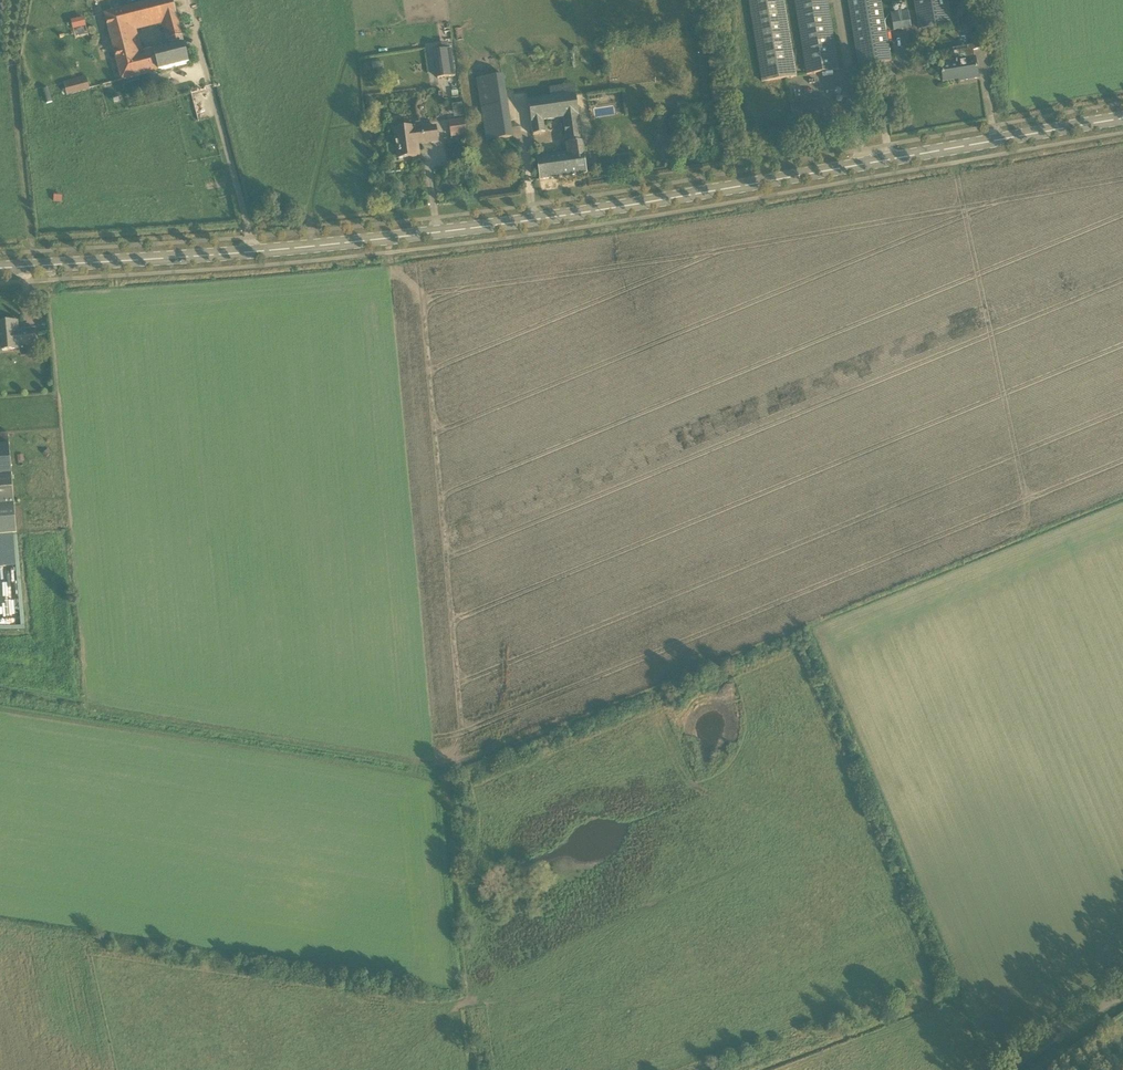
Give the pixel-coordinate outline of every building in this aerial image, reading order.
[(105,13),(122,80),(189,63),(173,0),(159,0),(105,13)] [(795,76),(783,0),(749,0),(762,81),(795,76)] [(837,69),(826,0),(795,0),(807,74),(837,69)] [(891,61),(889,50),(881,0),(848,0),(857,55),(859,66),(891,61)] [(952,24),(948,0),(913,0),(918,29),(952,24)] [(894,31),(911,28),(907,10),(890,13),(894,31)] [(84,17),(70,20),(73,30),(87,26),(84,17)] [(970,34),(971,40),(972,46),(973,46),(973,51),(980,50),(985,49),(983,32),(970,34)] [(438,78),(455,76),(451,49),(434,51),(438,78)] [(978,78),(975,59),(955,62),(941,64),(943,81),(959,79),(959,81),(978,78)] [(506,91),(504,75),(501,76),(486,78),(477,79),(480,95),(487,141),(513,137),(511,127),(494,130),(489,94),(506,91)] [(67,97),(89,90),(86,76),(63,83),(67,97)] [(588,173),(576,93),(550,97),(528,100),(533,135),(541,133),(539,121),(563,119),(566,153),(536,158),(539,180),(588,173)] [(453,137),(467,135),(465,119),(451,121),(453,137)] [(415,130),(414,127),(395,129),(399,158),(418,156),(416,141),(425,139),(425,143),(438,141),(436,127),(415,130)] [(18,321),(0,323),(0,334),(1,333),(3,351),(21,349),(21,346),(36,344),(35,329),(25,330),(25,334),(19,334),(18,321)] [(8,433),(0,433),(0,535),(17,533),(15,504),(8,433)]
